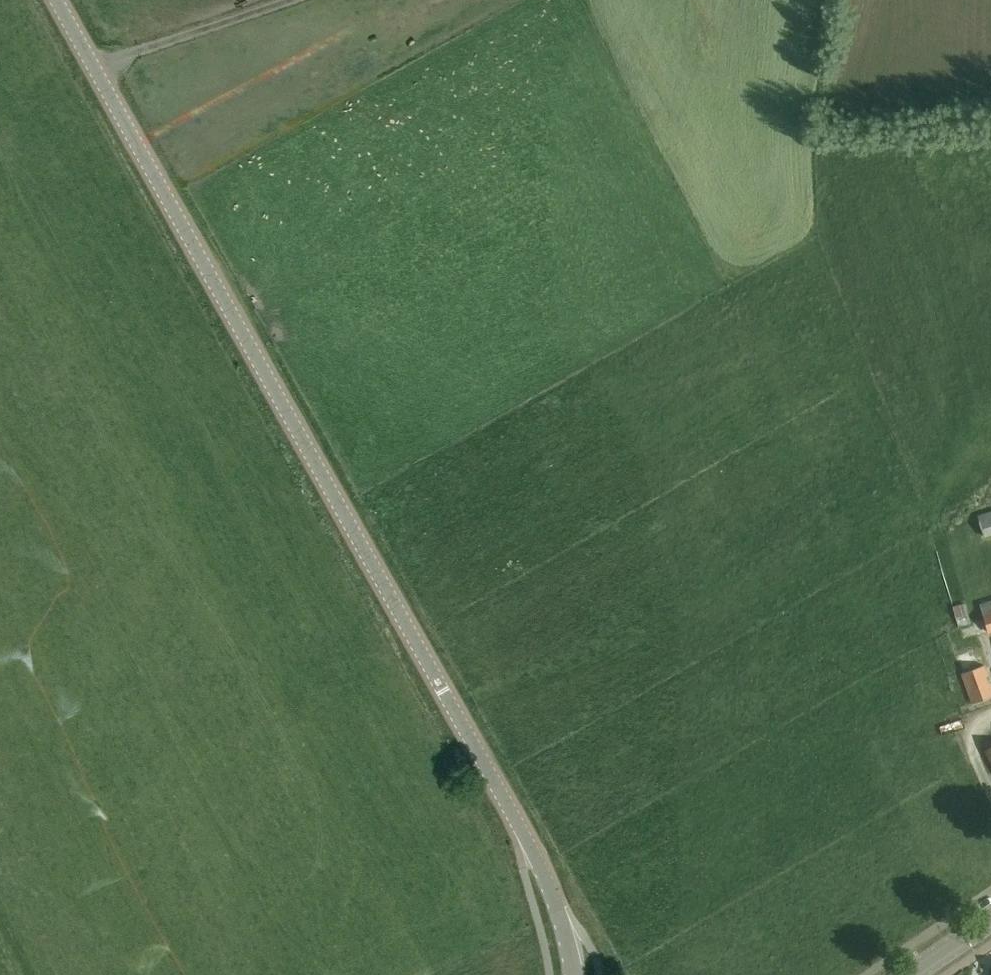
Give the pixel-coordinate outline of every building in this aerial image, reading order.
[(990,535),(990,511),(978,515),(985,537),(990,535)] [(990,633),(990,605),(981,608),(989,633),(990,633)] [(985,664),(963,672),(972,702),(990,696),(990,681),(985,664)]
